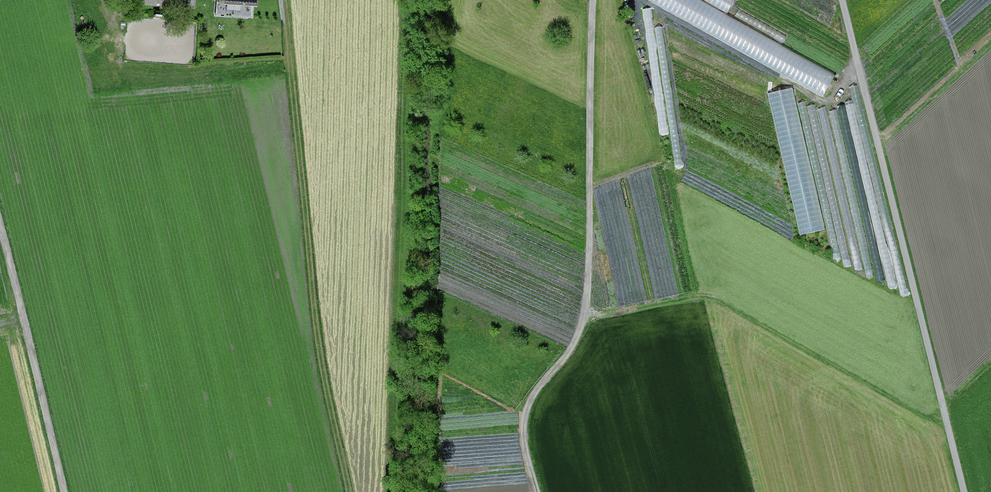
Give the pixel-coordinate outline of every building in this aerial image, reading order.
[(648,3),(826,99),(841,70),(731,11),(737,0),(650,0),(648,3)] [(795,88),(771,94),(802,232),(826,227),(795,88)]
